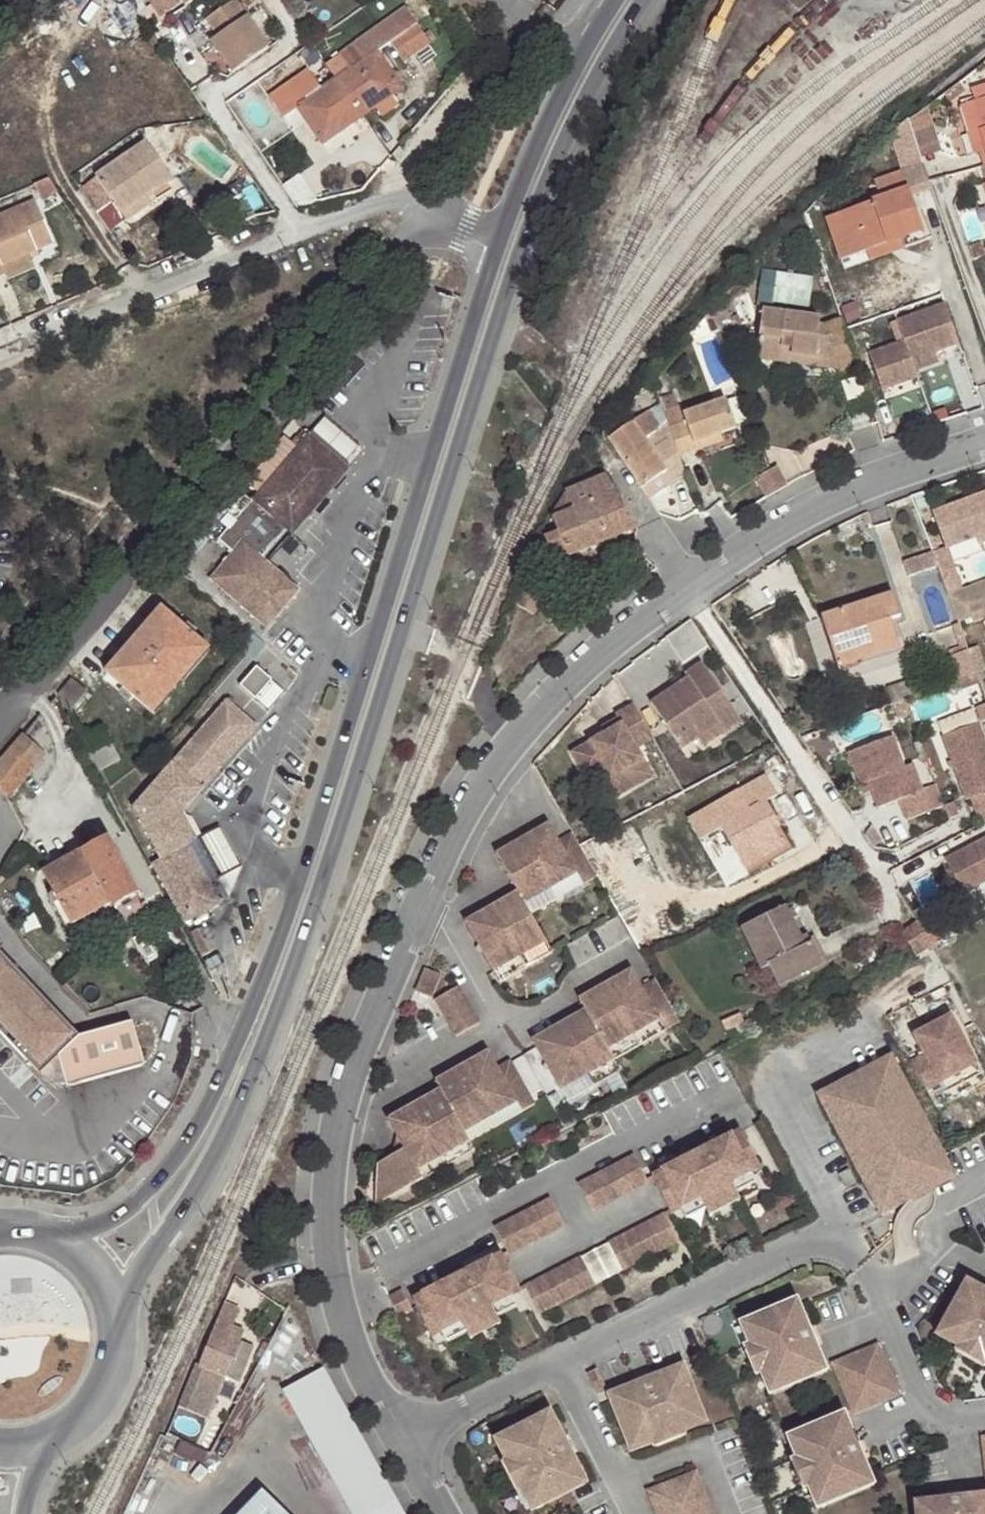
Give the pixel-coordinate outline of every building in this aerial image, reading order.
[(170,10),(183,2),(181,0),(163,0),(170,10)] [(211,44),(233,74),(269,49),(247,18),(234,1),(206,21),(218,38),(211,44)] [(336,79),(362,117),(376,108),(388,99),(402,90),(377,53),(392,44),(404,62),(430,45),(406,9),(354,46),(363,60),(336,79)] [(323,143),(362,117),(336,79),(320,90),(307,71),(270,97),(284,118),(300,108),(323,143)] [(984,149),(984,96),(962,103),(970,131),(979,129),(984,149)] [(388,99),(376,108),(383,118),(395,111),(388,99)] [(97,179),(123,215),(149,197),(173,180),(147,144),(97,179)] [(934,184),(927,165),(876,184),(882,203),(841,217),(849,239),(836,244),(843,262),(867,253),(902,241),(905,250),(929,242),(914,198),(936,190),(934,184)] [(149,197),(123,215),(127,222),(153,204),(149,197)] [(8,276),(4,266),(53,245),(33,203),(0,217),(0,280),(8,276)] [(841,217),(829,221),(836,244),(849,239),(841,217)] [(870,263),(905,250),(902,241),(867,253),(870,263)] [(761,270),(760,300),(812,302),(813,271),(761,270)] [(960,345),(946,306),(898,323),(905,342),(912,362),(936,354),(960,345)] [(786,351),(798,354),(834,360),(839,373),(840,375),(859,368),(856,361),(843,321),(824,328),(821,327),(822,320),(786,315),(766,312),(758,361),(782,365),(786,351)] [(912,362),(905,342),(871,354),(883,390),(918,378),(915,372),(912,362)] [(790,366),(803,368),(839,373),(834,360),(798,354),(786,351),(782,365),(790,366)] [(936,354),(912,362),(915,372),(939,363),(936,354)] [(680,404),(663,410),(669,425),(676,447),(692,441),(690,434),(731,421),(723,397),(682,411),(680,404)] [(648,412),(610,438),(636,479),(660,463),(645,440),(661,431),(648,412)] [(676,447),(669,425),(661,431),(680,461),(681,460),(676,447)] [(660,463),(636,479),(641,487),(680,461),(661,431),(645,440),(660,463)] [(234,555),(212,583),(270,629),(301,589),(263,559),(286,530),(292,534),(346,467),(304,434),(218,543),(234,555)] [(606,477),(566,493),(551,517),(558,532),(544,538),(555,562),(636,528),(606,477)] [(929,510),(943,546),(974,535),(984,530),(984,489),(929,510)] [(974,535),(975,541),(984,537),(984,530),(974,535)] [(945,593),(956,622),(969,617),(971,621),(983,616),(984,622),(984,577),(945,593)] [(516,604),(531,612),(543,590),(527,582),(516,604)] [(838,669),(862,661),(859,652),(895,641),(888,619),(900,616),(892,593),(821,616),(838,669)] [(105,673),(148,709),(204,643),(162,607),(105,673)] [(859,652),(862,661),(898,649),(895,641),(859,652)] [(204,643),(148,709),(156,716),(212,650),(204,643)] [(954,653),(960,674),(984,667),(984,663),(980,645),(954,653)] [(725,733),(742,722),(702,664),(686,675),(688,679),(674,689),(677,693),(671,697),(668,693),(651,705),(682,751),(698,740),(719,725),(725,733)] [(237,693),(246,701),(263,682),(254,674),(237,693)] [(70,714),(89,693),(75,681),(61,696),(70,714)] [(674,689),(668,693),(671,697),(677,693),(674,689)] [(155,864),(187,922),(222,903),(191,844),(199,840),(184,814),(259,727),(230,701),(137,808),(164,859),(155,864)] [(637,749),(655,740),(636,705),(618,715),(619,718),(623,725),(607,734),(573,752),(583,772),(602,762),(611,779),(621,773),(630,789),(653,777),(637,749)] [(975,717),(939,731),(963,794),(968,793),(977,819),(984,815),(984,745),(975,717)] [(607,734),(623,725),(619,718),(603,728),(607,734)] [(719,725),(698,740),(703,748),(725,733),(719,725)] [(104,727),(83,738),(101,772),(122,760),(104,727)] [(904,815),(941,802),(934,781),(920,786),(910,760),(902,763),(891,732),(847,748),(858,780),(866,777),(870,786),(876,803),(896,796),(904,815)] [(0,764),(19,781),(20,783),(45,755),(23,736),(0,764)] [(923,781),(935,778),(930,758),(918,761),(923,781)] [(602,762),(583,772),(587,778),(599,772),(614,799),(630,789),(621,773),(611,779),(602,762)] [(8,798),(20,783),(19,781),(0,764),(0,791),(8,798)] [(740,791),(742,796),(770,780),(767,776),(740,791)] [(866,777),(858,780),(861,789),(870,786),(866,777)] [(770,780),(742,796),(750,811),(724,825),(746,867),(784,847),(775,829),(771,823),(777,821),(767,800),(777,795),(770,780)] [(771,823),(775,829),(780,827),(777,821),(771,823)] [(944,856),(963,888),(984,876),(984,832),(944,856)] [(565,854),(556,838),(504,867),(516,889),(525,906),(473,935),(501,985),(554,954),(538,927),(532,917),(583,887),(589,898),(604,890),(587,862),(573,870),(565,854)] [(111,904),(122,924),(146,910),(134,888),(108,840),(83,854),(97,879),(111,904)] [(579,846),(565,854),(573,870),(587,862),(580,848),(579,846)] [(97,879),(83,854),(43,875),(71,926),(111,904),(97,879)] [(532,917),(538,927),(589,898),(583,887),(532,917)] [(786,907),(743,930),(764,968),(770,965),(780,987),(823,966),(812,944),(807,947),(786,907)] [(916,920),(900,931),(916,956),(934,946),(916,920)] [(764,968),(743,930),(741,931),(762,970),(764,968)] [(507,995),(560,965),(554,954),(501,985),(507,995)] [(5,1043),(16,1028),(29,1010),(38,997),(32,990),(0,956),(0,1037),(5,1043)] [(441,974),(424,967),(416,990),(432,997),(441,974)] [(649,1004),(641,989),(631,972),(579,1001),(585,1012),(533,1042),(561,1091),(613,1062),(607,1051),(658,1022),(664,1033),(680,1024),(663,996),(649,1004)] [(655,980),(641,989),(649,1004),(663,996),(655,980)] [(443,1012),(454,1034),(478,1020),(457,984),(434,997),(443,1012)] [(16,1028),(5,1043),(19,1058),(32,1072),(41,1080),(46,1083),(52,1085),(57,1086),(63,1085),(64,1090),(142,1068),(130,1024),(78,1039),(66,1026),(38,997),(29,1010),(16,1028)] [(746,1023),(742,1013),(722,1021),(726,1032),(746,1023)] [(924,1057),(912,1064),(928,1092),(940,1085),(978,1065),(951,1016),(939,1022),(924,1031),(913,1037),(924,1057)] [(922,1026),(924,1031),(939,1022),(937,1018),(922,1026)] [(607,1051),(613,1062),(664,1033),(658,1022),(607,1051)] [(380,1164),(380,1205),(424,1180),(420,1171),(471,1142),(466,1133),(517,1104),(522,1113),(535,1105),(519,1076),(506,1084),(498,1069),(489,1053),(437,1083),(442,1091),(390,1121),(397,1134),(406,1150),(393,1157),(380,1164)] [(951,1178),(888,1057),(812,1096),(877,1219),(951,1178)] [(511,1062),(498,1069),(506,1084),(519,1076),(511,1062)] [(619,1073),(613,1062),(561,1091),(567,1102),(619,1073)] [(978,1065),(940,1085),(945,1095),(983,1074),(978,1065)] [(517,1104),(466,1133),(471,1142),(522,1113),(517,1104)] [(759,1170),(739,1133),(705,1150),(686,1160),(651,1178),(670,1216),(679,1211),(699,1201),(703,1208),(733,1192),(729,1186),(749,1175),(759,1170)] [(397,1134),(393,1157),(406,1150),(397,1134)] [(686,1160),(705,1150),(700,1141),(681,1150),(686,1160)] [(471,1142),(420,1171),(424,1180),(476,1151),(471,1142)] [(591,1213),(647,1184),(633,1156),(577,1185),(591,1213)] [(852,1184),(845,1172),(835,1177),(843,1190),(852,1184)] [(754,1185),(749,1175),(729,1186),(733,1192),(735,1195),(754,1185)] [(707,1217),(738,1202),(735,1195),(733,1192),(703,1208),(704,1211),(707,1217)] [(507,1255),(563,1227),(549,1199),(493,1228),(507,1255)] [(684,1221),(704,1211),(703,1208),(699,1201),(679,1211),(684,1221)] [(621,1272),(677,1243),(663,1215),(607,1244),(621,1272)] [(510,1298),(519,1293),(500,1255),(465,1273),(447,1282),(411,1300),(430,1339),(440,1334),(460,1323),(463,1330),(494,1315),(490,1308),(510,1298)] [(537,1314),(593,1286),(579,1258),(523,1287),(537,1314)] [(447,1282),(465,1273),(460,1263),(442,1273),(447,1282)] [(947,1317),(969,1329),(966,1333),(984,1343),(984,1280),(971,1273),(947,1317)] [(386,1296),(396,1317),(411,1310),(400,1289),(386,1296)] [(515,1307),(510,1298),(490,1308),(494,1315),(495,1317),(515,1307)] [(179,1403),(209,1416),(226,1375),(241,1381),(256,1345),(241,1339),(245,1330),(233,1325),(240,1308),(224,1302),(199,1363),(197,1363),(179,1403)] [(798,1303),(751,1325),(762,1347),(757,1348),(770,1377),(775,1375),(785,1395),(830,1373),(798,1303)] [(468,1340),(499,1324),(495,1317),(494,1315),(463,1330),(465,1333),(468,1340)] [(969,1329),(947,1317),(941,1327),(962,1339),(966,1333),(969,1329)] [(445,1343),(465,1333),(463,1330),(460,1323),(440,1334),(445,1343)] [(762,1347),(751,1325),(740,1330),(750,1352),(757,1348),(762,1347)] [(962,1339),(960,1345),(984,1359),(984,1343),(966,1333),(962,1339)] [(905,1395),(881,1344),(835,1367),(859,1417),(905,1395)] [(757,1348),(750,1352),(745,1355),(758,1383),(764,1380),(770,1377),(757,1348)] [(321,1364),(278,1388),(350,1513),(405,1513),(321,1364)] [(649,1383),(611,1400),(630,1443),(653,1434),(654,1437),(682,1426),(680,1421),(702,1411),(684,1367),(649,1383)] [(597,1368),(590,1371),(598,1391),(605,1388),(597,1368)] [(774,1400),(785,1395),(775,1375),(770,1377),(764,1380),(774,1400)] [(707,1423),(702,1411),(680,1421),(682,1426),(685,1432),(707,1423)] [(849,1414),(803,1435),(814,1457),(809,1459),(823,1487),(827,1484),(837,1506),(883,1484),(849,1414)] [(550,1420),(508,1443),(521,1466),(517,1468),(533,1495),(537,1494),(549,1513),(590,1489),(568,1451),(550,1420)] [(657,1445),(659,1447),(687,1434),(685,1432),(682,1426),(654,1437),(657,1445)] [(630,1443),(635,1454),(657,1445),(654,1437),(653,1434),(630,1443)] [(814,1457),(803,1435),(793,1440),(803,1462),(809,1459),(814,1457)] [(508,1443),(496,1450),(509,1472),(517,1468),(521,1466),(508,1443)] [(809,1459),(803,1462),(797,1465),(810,1493),(816,1489),(823,1487),(809,1459)] [(533,1495),(517,1468),(509,1472),(505,1475),(521,1502),(525,1500),(533,1495)] [(651,1493),(661,1513),(719,1513),(700,1472),(651,1493)] [(826,1512),(837,1506),(827,1484),(823,1487),(816,1489),(826,1512)] [(231,1513),(288,1513),(257,1486),(231,1513)] [(923,1513),(984,1513),(984,1493),(921,1499),(923,1513)] [(549,1513),(537,1494),(533,1495),(525,1500),(533,1513),(547,1513),(549,1513)]
